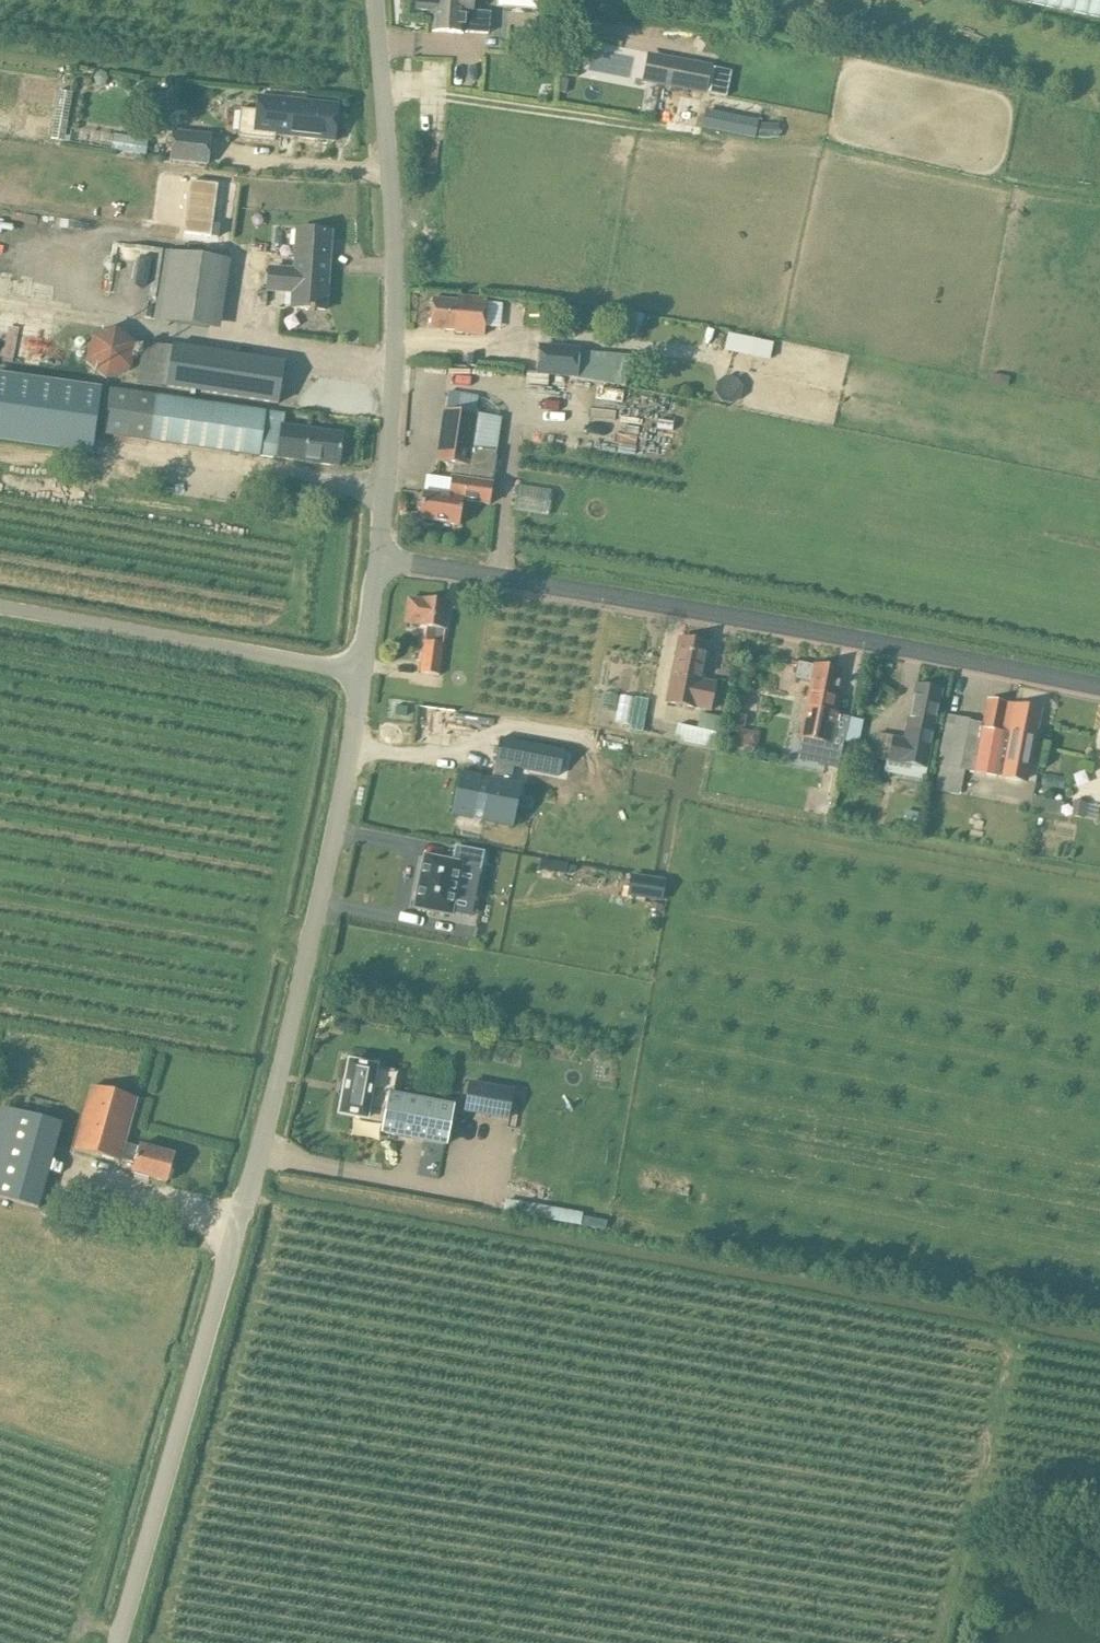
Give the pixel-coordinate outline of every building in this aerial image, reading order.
[(418,10),(436,11),(434,31),(464,33),(465,32),(490,34),(492,13),(474,12),(475,0),(419,0),(418,10)] [(1099,19),(1099,0),(1010,0),(1099,19)] [(713,65),(648,53),(642,82),(707,95),(713,65)] [(612,65),(613,58),(605,57),(603,70),(627,73),(628,67),(612,65)] [(713,65),(707,95),(726,99),(732,69),(713,65)] [(107,75),(102,72),(96,74),(94,79),(96,85),(101,87),(106,85),(109,80),(107,75)] [(260,96),(258,111),(243,109),(240,136),(277,140),(277,135),(334,141),(338,105),(260,96)] [(759,122),(759,127),(759,137),(779,137),(779,122),(760,122),(759,122)] [(212,134),(173,130),(170,162),(208,166),(212,134)] [(114,135),(111,150),(146,156),(149,141),(114,135)] [(207,229),(214,186),(188,182),(180,234),(206,238),(212,239),(213,230),(207,229)] [(295,268),(328,270),(331,232),(297,229),(295,268)] [(165,250),(154,321),(209,329),(219,258),(186,253),(165,250)] [(328,270),(295,268),(294,271),(270,269),(268,291),(293,292),(292,307),(325,309),(328,270)] [(487,298),(458,295),(458,301),(433,298),(430,328),(456,331),(455,332),(484,335),(487,298)] [(633,313),(628,334),(638,337),(643,315),(633,313)] [(139,332),(98,334),(100,377),(142,375),(139,332)] [(734,332),(730,349),(760,355),(763,337),(734,332)] [(580,348),(539,344),(536,375),(627,387),(630,356),(580,351),(580,348)] [(171,348),(166,387),(277,405),(284,363),(172,345),(171,348)] [(467,354),(467,366),(477,367),(478,355),(467,354)] [(993,372),(991,382),(1007,386),(1010,376),(993,372)] [(0,374),(0,440),(94,453),(103,388),(0,374)] [(718,384),(716,394),(722,402),(732,404),(740,398),(742,388),(736,380),(726,378),(718,384)] [(108,416),(106,435),(260,457),(261,456),(338,467),(343,434),(282,425),(283,413),(112,390),(108,416)] [(423,493),(419,519),(423,520),(423,522),(424,525),(432,526),(435,523),(435,522),(459,526),(463,500),(489,505),(494,470),(497,451),(471,447),(476,414),(479,396),(449,391),(446,410),(444,409),(436,461),(454,464),(452,480),(449,497),(424,493),(423,493)] [(559,445),(555,463),(589,468),(591,452),(624,457),(630,422),(576,413),(570,447),(559,445)] [(694,429),(668,425),(661,464),(687,468),(694,429)] [(575,483),(536,477),(532,503),(555,507),(552,528),(556,528),(555,532),(570,534),(570,531),(604,537),(610,505),(572,499),(575,483)] [(449,601),(424,598),(423,601),(409,599),(406,622),(419,624),(419,627),(427,627),(421,673),(440,675),(445,630),(449,601)] [(708,644),(680,638),(667,702),(711,711),(717,682),(701,679),(708,644)] [(813,682),(816,666),(800,662),(797,679),(813,682)] [(840,670),(816,666),(802,739),(822,743),(820,754),(841,759),(849,717),(832,714),(840,670)] [(941,691),(916,686),(905,740),(893,737),(887,763),(910,767),(910,766),(925,769),(941,691)] [(617,722),(634,723),(635,695),(618,695),(617,722)] [(936,790),(961,795),(966,771),(1023,781),(1028,756),(1032,738),(1035,738),(1040,711),(988,701),(983,724),(970,721),(971,720),(947,715),(937,767),(940,768),(936,790)] [(398,703),(398,712),(406,713),(407,704),(398,703)] [(421,711),(420,745),(453,745),(454,712),(421,711)] [(720,717),(701,713),(697,729),(678,725),(674,742),(713,750),(720,717)] [(733,715),(730,726),(743,729),(746,718),(733,715)] [(452,815),(452,816),(512,829),(513,828),(510,827),(519,785),(521,786),(522,785),(511,782),(514,768),(558,777),(563,753),(564,753),(565,752),(500,738),(495,764),(497,764),(493,780),(462,774),(460,773),(460,775),(462,775),(454,815),(452,815)] [(1037,795),(1035,809),(1067,815),(1069,801),(1037,795)] [(1076,800),(1072,814),(1097,820),(1099,805),(1076,800)] [(916,826),(919,812),(908,810),(905,824),(916,826)] [(415,908),(451,915),(461,866),(481,869),(484,852),(456,847),(453,862),(425,856),(415,908)] [(662,900),(665,880),(661,879),(657,879),(655,878),(631,874),(627,894),(662,900)] [(385,1116),(382,1134),(447,1146),(455,1105),(390,1092),(394,1071),(369,1066),(370,1062),(356,1060),(356,1063),(349,1062),(339,1115),(367,1120),(368,1113),(385,1116)] [(513,1091),(470,1083),(465,1111),(508,1119),(513,1091)] [(140,1147),(126,1143),(138,1099),(91,1085),(73,1150),(120,1162),(121,1160),(135,1164),(133,1173),(166,1182),(174,1155),(141,1146),(140,1147)] [(30,1095),(25,1112),(1,1105),(0,1110),(0,1198),(38,1208),(62,1123),(56,1121),(60,1104),(30,1095)]
